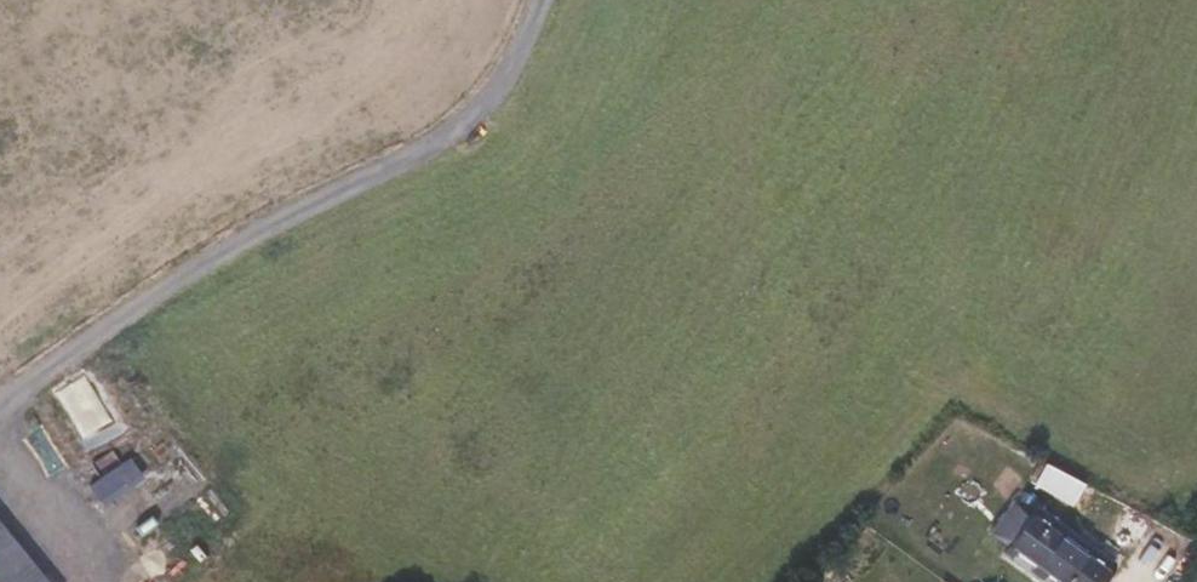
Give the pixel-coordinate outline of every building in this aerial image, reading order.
[(101,504),(157,466),(143,445),(87,483),(101,504)] [(1079,505),(1090,488),(1043,457),(1032,474),(1079,505)] [(1025,493),(1017,504),(1013,502),(989,535),(1007,550),(1004,555),(1041,581),(1102,581),(1113,567),(1036,512),(1041,505),(1025,493)]
